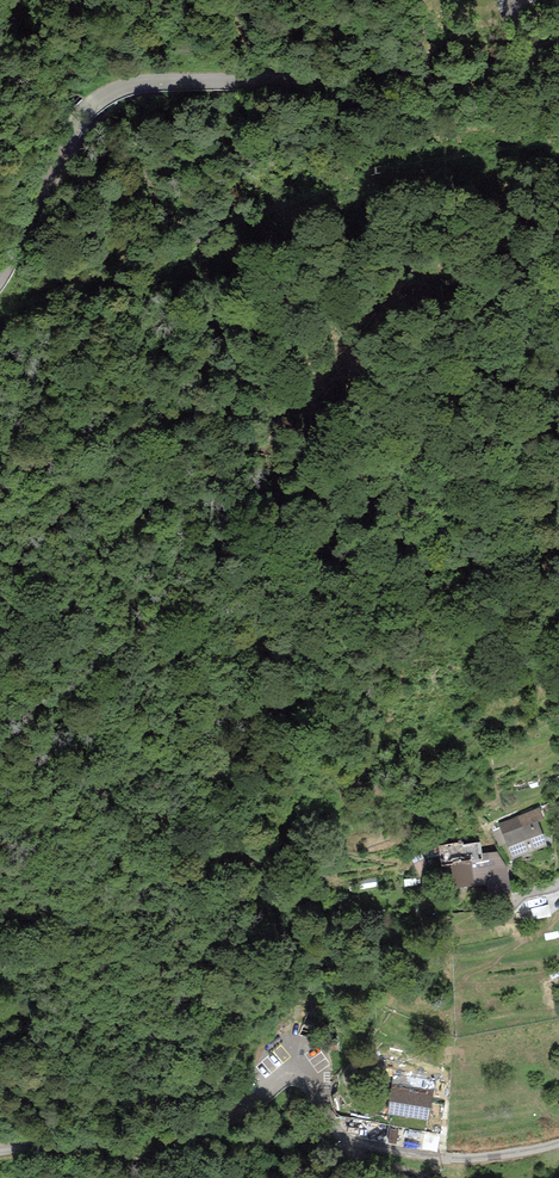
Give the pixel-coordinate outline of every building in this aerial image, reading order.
[(540,808),(499,822),(501,829),(493,832),(499,847),(507,844),(512,859),(547,847),(538,821),(544,819),(540,808)] [(462,842),(439,845),(441,866),(452,865),(454,889),(475,887),(476,895),(511,891),(506,851),(482,854),(480,843),(463,845),(462,842)] [(410,856),(419,876),(430,871),(422,851),(410,856)] [(392,1087),(388,1115),(428,1121),(433,1094),(392,1087)]
